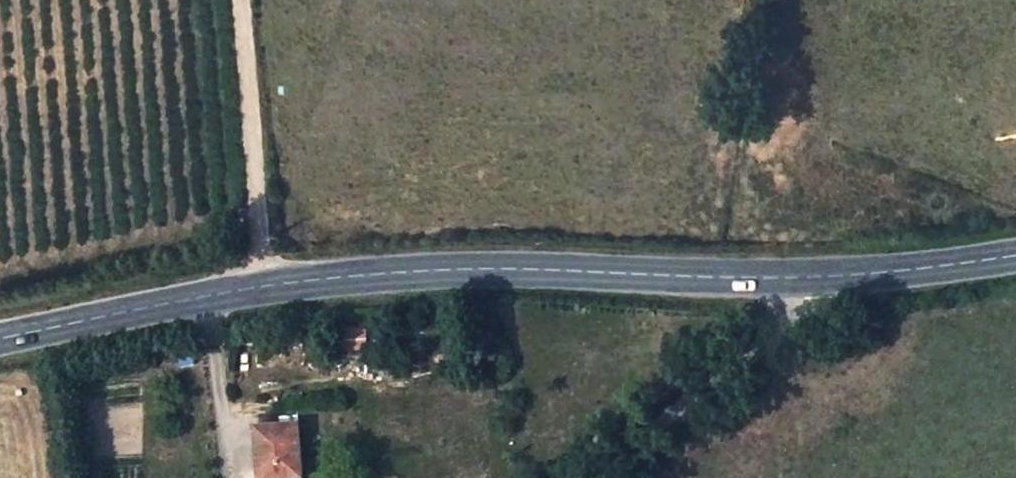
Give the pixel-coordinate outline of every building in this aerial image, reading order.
[(258,432),(260,477),(280,477),(303,476),(300,429),(258,432)]
